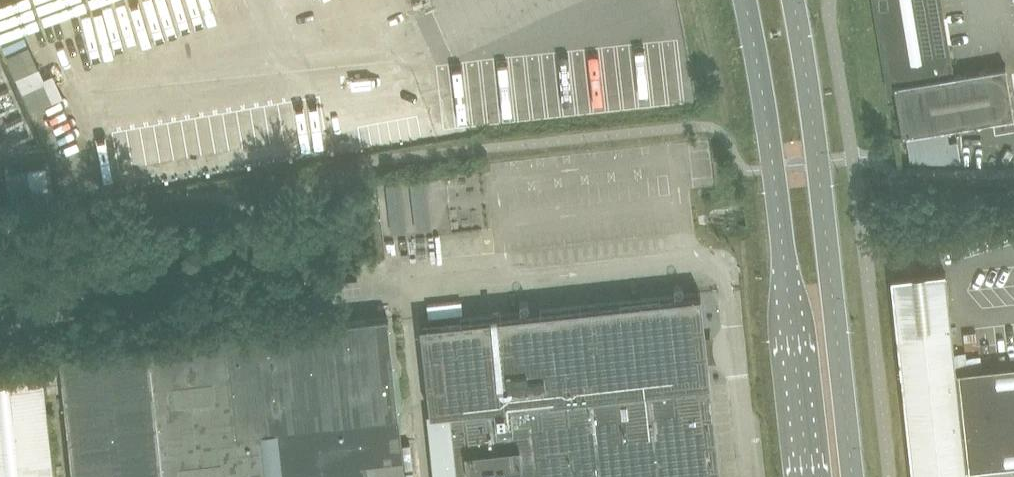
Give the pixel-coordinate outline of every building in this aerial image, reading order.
[(946,46),(938,0),(876,0),(890,86),(894,85),(902,135),(906,135),(911,161),(961,163),(957,142),(948,144),(946,128),(993,120),(995,131),(1013,128),(1013,114),(1006,65),(954,74),(949,46),(946,46)] [(895,249),(894,241),(887,243),(888,250),(895,249)] [(943,273),(890,278),(912,476),(1013,476),(1013,365),(981,369),(954,372),(952,353),(943,273)] [(419,322),(429,412),(448,410),(455,476),(720,476),(708,362),(707,362),(700,292),(419,322)] [(100,349),(59,354),(72,476),(404,476),(387,315),(309,324),(100,349)] [(965,352),(952,353),(954,372),(981,369),(980,357),(966,359),(965,352)] [(0,360),(0,476),(53,476),(40,356),(0,360)]
